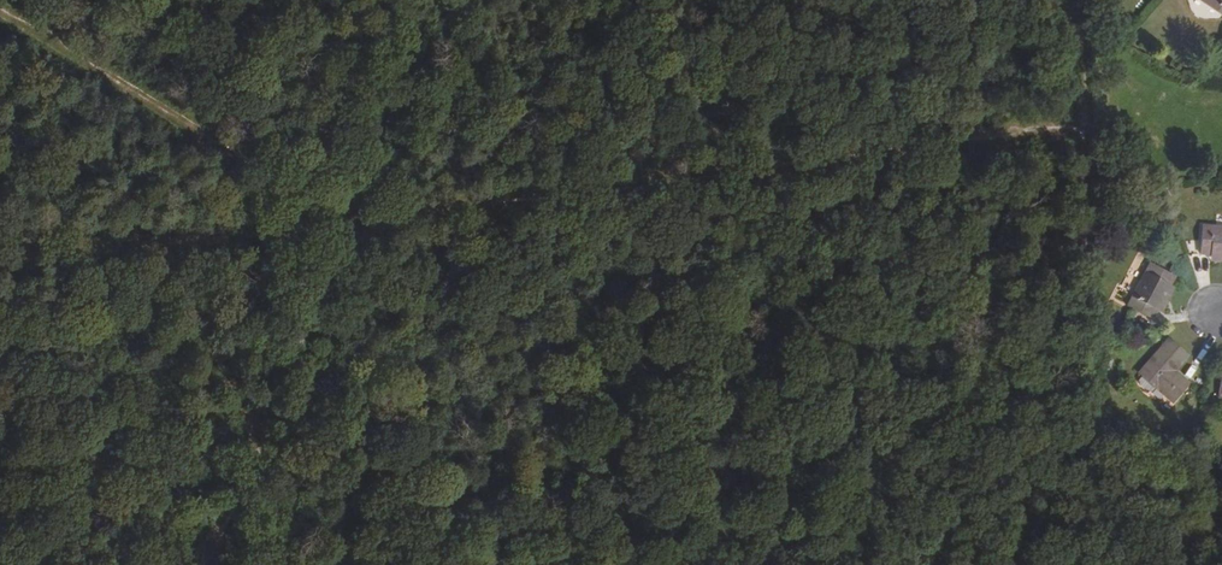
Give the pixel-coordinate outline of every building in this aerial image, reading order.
[(1221,16),(1221,0),(1199,0),(1221,16)] [(1210,255),(1221,256),(1221,227),(1203,225),(1201,254),(1210,255)] [(1153,319),(1156,311),(1170,285),(1175,277),(1149,264),(1127,305),(1153,319)] [(1176,288),(1170,285),(1156,311),(1162,314),(1176,288)] [(1187,356),(1168,339),(1139,372),(1159,389),(1159,390),(1173,402),(1189,384),(1175,371),(1187,356)]
